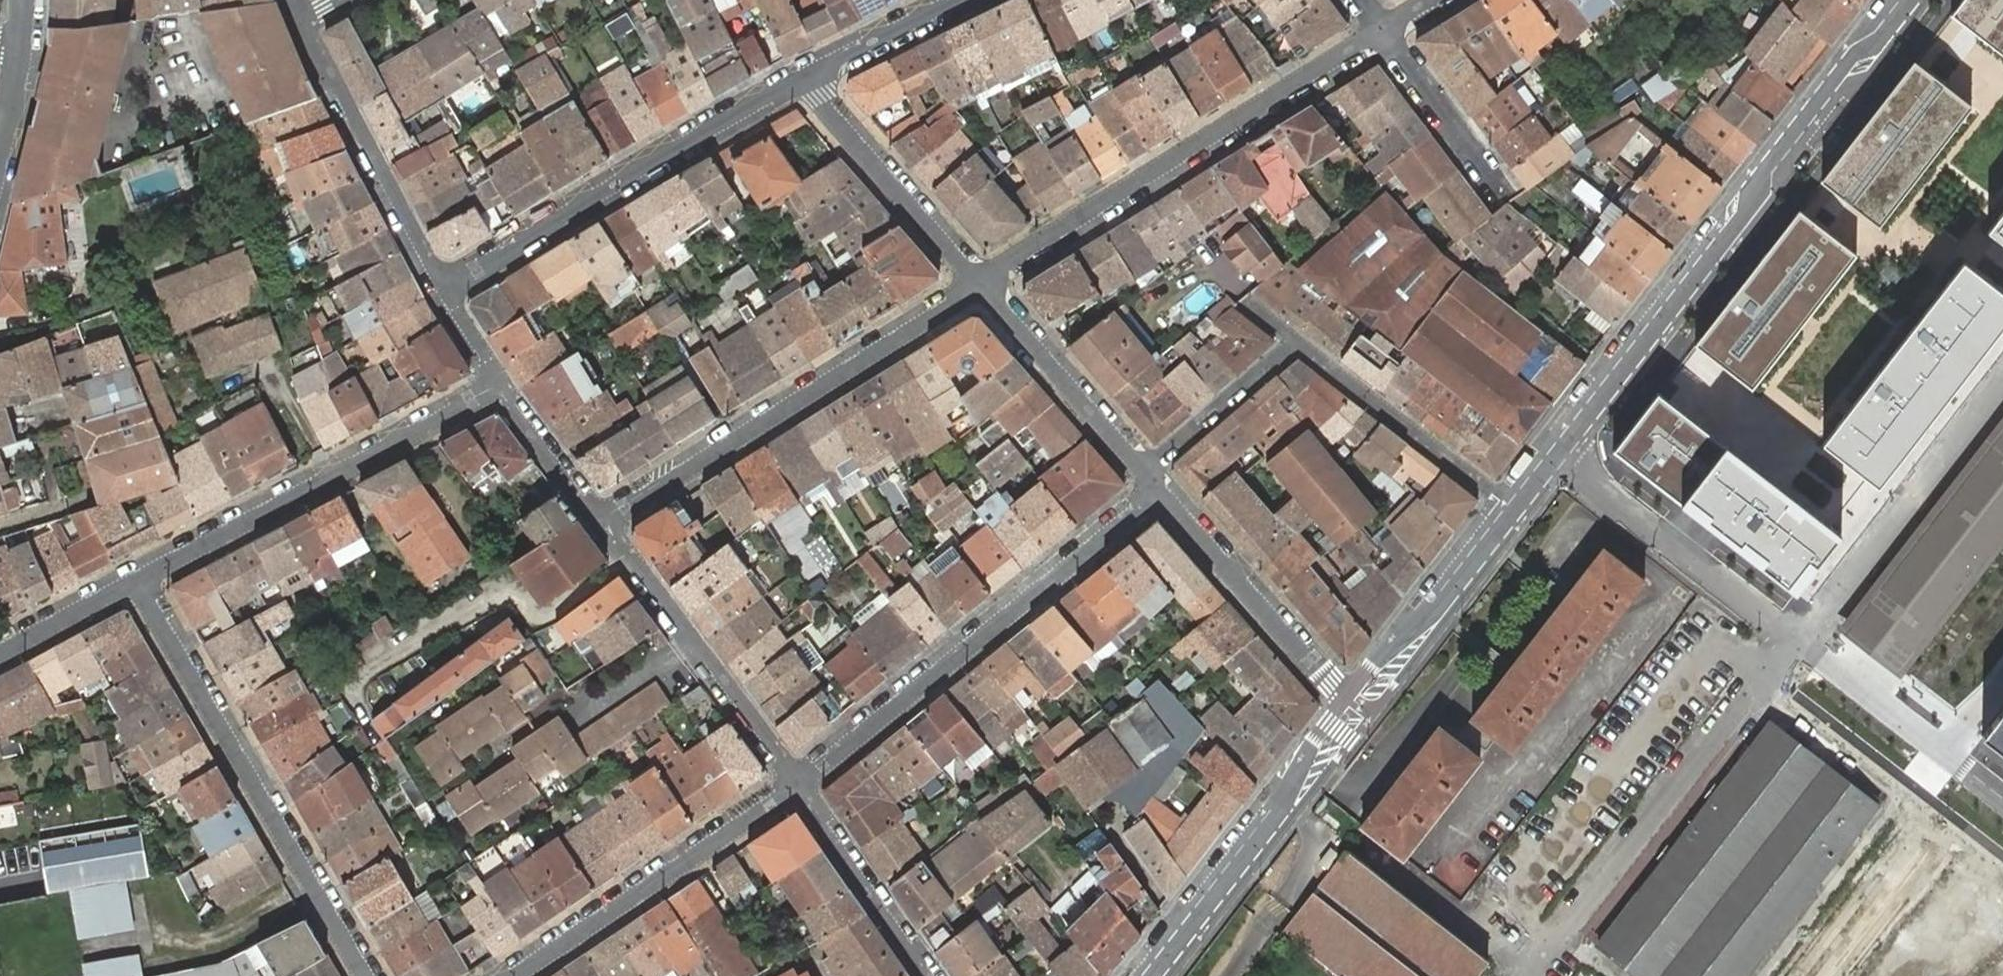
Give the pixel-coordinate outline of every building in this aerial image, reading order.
[(50,25),(80,27),(115,22),(116,8),(110,8),(110,0),(51,0),(50,25)] [(155,0),(139,0),(140,8),(125,10),(126,20),(131,20),(140,19),(144,18),(156,16),(155,0)] [(274,0),(155,0),(156,16),(204,10),(206,9),(274,0)] [(280,14),(274,0),(206,9),(204,10),(231,74),(243,69),(246,77),(235,82),(251,121),(319,97),(309,78),(306,79),(301,81),(274,16),(280,14)] [(438,0),(419,0),(427,14),(441,6),(438,0)] [(521,26),(506,0),(476,0),(480,8),(485,16),(495,10),(505,27),(509,33),(521,26)] [(535,0),(506,0),(521,26),(530,21),(523,10),(536,2),(535,0)] [(629,8),(633,6),(643,0),(624,0),(629,8)] [(713,0),(667,0),(688,42),(717,96),(752,76),(736,46),(734,42),(733,39),(723,21),(713,0)] [(723,21),(760,4),(759,3),(757,0),(713,0),(723,21)] [(759,3),(760,4),(785,57),(813,43),(792,0),(764,0),(759,3)] [(813,43),(841,30),(826,0),(792,0),(813,43)] [(841,30),(858,21),(847,0),(826,0),(841,30)] [(858,21),(901,0),(847,0),(858,21)] [(1063,71),(1053,51),(1028,0),(1011,0),(998,7),(1028,68),(1038,63),(1042,71),(1053,65),(1057,74),(1063,71)] [(1081,38),(1062,0),(1028,0),(1053,51),(1081,38)] [(1109,22),(1108,21),(1097,0),(1062,0),(1081,38),(1109,22)] [(1108,21),(1135,7),(1131,0),(1097,0),(1108,21)] [(1136,8),(1152,0),(1131,0),(1135,7),(1136,8)] [(1258,5),(1264,0),(1248,0),(1254,8),(1258,5)] [(1278,30),(1281,29),(1319,0),(1264,0),(1258,5),(1263,10),(1269,5),(1280,19),(1273,24),(1278,30)] [(1281,29),(1297,56),(1346,25),(1347,24),(1329,0),(1319,0),(1281,29)] [(1482,0),(1443,24),(1486,80),(1494,75),(1493,72),(1515,58),(1516,61),(1524,56),(1482,0)] [(1482,0),(1524,56),(1533,68),(1542,80),(1546,78),(1536,65),(1542,61),(1538,52),(1536,49),(1557,33),(1552,27),(1532,0),(1482,0)] [(1552,27),(1557,33),(1565,42),(1590,23),(1589,22),(1585,18),(1583,14),(1572,0),(1532,0),(1552,27)] [(1583,14),(1585,18),(1589,22),(1613,2),(1612,0),(1572,0),(1583,14)] [(1617,7),(1619,10),(1632,0),(1626,0),(1617,7)] [(1784,3),(1792,14),(1812,30),(1823,15),(1843,31),(1859,10),(1867,0),(1781,0),(1784,3)] [(1948,18),(2002,61),(2002,0),(1962,0),(1948,18)] [(1750,47),(1746,53),(1749,57),(1755,61),(1794,93),(1813,69),(1831,45),(1812,30),(1792,14),(1784,3),(1768,24),(1781,34),(1763,57),(1750,47)] [(1004,86),(1030,73),(1028,68),(998,7),(971,20),(1001,81),(1004,86)] [(495,33),(485,16),(480,8),(452,25),(487,76),(496,71),(494,68),(511,59),(495,33)] [(495,10),(485,16),(495,33),(505,27),(495,10)] [(1831,45),(1843,31),(1823,15),(1812,30),(1831,45)] [(1266,49),(1261,44),(1240,19),(1237,16),(1217,28),(1219,31),(1252,84),(1278,68),(1266,49)] [(388,90),(377,68),(351,19),(325,33),(339,59),(362,104),(388,90)] [(642,23),(640,19),(634,23),(655,61),(661,58),(642,23)] [(717,96),(688,42),(672,50),(657,22),(653,24),(650,19),(642,23),(661,58),(691,111),(717,96)] [(108,115),(131,20),(126,20),(115,22),(80,27),(50,25),(49,45),(53,46),(59,48),(45,103),(39,102),(33,126),(39,127),(27,179),(21,177),(15,202),(18,203),(75,182),(100,173),(97,168),(99,155),(103,140),(108,115)] [(971,20),(944,33),(974,95),(1001,81),(971,20)] [(1157,46),(1182,31),(1176,21),(1150,37),(1155,43),(1157,46)] [(1416,42),(1471,114),(1497,95),(1486,80),(1443,24),(1417,40),(1416,42)] [(1768,24),(1750,47),(1763,57),(1781,34),(1768,24)] [(490,81),(487,76),(452,25),(418,44),(434,72),(431,75),(445,98),(477,78),(482,86),(490,81)] [(1225,100),(1252,84),(1219,31),(1191,47),(1192,49),(1225,100)] [(945,97),(956,109),(976,99),(974,95),(944,33),(917,47),(934,83),(942,99),(945,97)] [(554,36),(534,47),(540,57),(559,46),(554,36)] [(1155,43),(1150,37),(1132,44),(1138,54),(1155,43)] [(736,46),(752,76),(771,65),(759,41),(746,49),(743,43),(736,46)] [(463,128),(445,98),(431,75),(434,72),(418,44),(377,68),(388,90),(406,122),(427,108),(428,109),(436,104),(445,117),(446,117),(453,126),(449,129),(444,121),(416,139),(421,150),(427,147),(457,131),(463,128)] [(534,46),(511,59),(517,69),(540,57),(534,47),(534,46)] [(564,54),(559,46),(540,57),(517,69),(522,78),(527,87),(541,109),(570,93),(551,61),(564,54)] [(917,93),(934,83),(917,47),(890,60),(911,102),(916,100),(919,98),(917,93)] [(1199,116),(1225,100),(1192,49),(1168,64),(1199,116)] [(1713,51),(1705,57),(1711,66),(1721,77),(1729,70),(1713,51)] [(1700,52),(1669,75),(1678,86),(1682,84),(1701,72),(1711,66),(1705,57),(1700,52)] [(635,80),(662,127),(691,111),(661,58),(655,61),(659,66),(635,80)] [(911,102),(890,60),(851,80),(848,92),(870,116),(902,100),(907,110),(913,107),(911,102)] [(1773,121),(1794,93),(1755,61),(1737,85),(1731,80),(1727,84),(1745,99),(1773,121)] [(1102,71),(1096,62),(1094,63),(1072,73),(1077,82),(1102,71)] [(1175,132),(1199,116),(1168,64),(1161,69),(1158,63),(1139,75),(1175,132)] [(635,80),(625,64),(599,80),(637,142),(662,127),(635,80)] [(1340,98),(1354,117),(1394,87),(1378,64),(1335,91),(1325,97),(1331,105),(1340,98)] [(1721,77),(1711,66),(1701,72),(1721,89),(1713,100),(1700,90),(1696,95),(1708,105),(1756,143),(1773,121),(1745,99),(1727,84),(1725,81),(1721,77)] [(1968,110),(1911,66),(1819,184),(1876,228),(1968,110)] [(243,69),(231,74),(235,82),(246,77),(243,69)] [(1071,85),(1077,82),(1072,73),(1066,78),(1071,85)] [(1149,147),(1175,132),(1139,75),(1121,86),(1124,91),(1117,95),(1149,147)] [(1647,92),(1654,101),(1656,100),(1678,86),(1669,75),(1647,92)] [(501,99),(504,104),(525,91),(524,89),(527,87),(522,78),(497,93),(501,99)] [(1519,78),(1512,84),(1534,114),(1540,110),(1542,109),(1519,78)] [(609,159),(637,142),(599,80),(599,79),(590,83),(574,101),(576,103),(609,159)] [(1001,81),(974,95),(976,99),(978,103),(986,98),(1005,89),(1004,86),(1001,81)] [(1497,95),(1471,114),(1494,144),(1534,114),(1512,84),(1497,95)] [(1678,86),(1656,100),(1668,109),(1686,87),(1682,84),(1678,86)] [(1394,87),(1354,117),(1359,124),(1365,119),(1373,130),(1367,134),(1360,139),(1366,147),(1373,142),(1412,111),(1394,87)] [(394,165),(421,150),(416,139),(406,122),(388,90),(362,104),(394,165)] [(1126,162),(1149,147),(1117,95),(1114,91),(1092,105),(1094,109),(1126,162)] [(1055,105),(1063,100),(1059,92),(1050,96),(1055,105)] [(1031,123),(1058,109),(1055,105),(1050,96),(1043,99),(1024,109),(1023,110),(1026,114),(1031,123)] [(333,123),(319,97),(251,121),(237,126),(240,134),(256,128),(264,150),(278,144),(285,142),(333,123)] [(1002,130),(986,98),(978,103),(983,112),(995,134),(1002,130)] [(1019,118),(1026,114),(1023,110),(1024,109),(1019,100),(1013,104),(1019,118)] [(1101,178),(1126,162),(1094,109),(1089,113),(1084,106),(1072,114),(1063,100),(1055,105),(1058,109),(1069,127),(1101,178)] [(1633,101),(1618,110),(1620,113),(1626,120),(1632,116),(1639,112),(1633,101)] [(1703,101),(1686,123),(1689,126),(1703,108),(1705,110),(1708,105),(1703,101)] [(581,175),(609,159),(576,103),(575,103),(547,119),(551,124),(581,175)] [(1313,105),(1270,131),(1297,173),(1338,147),(1341,152),(1349,147),(1335,132),(1313,105)] [(1739,165),(1756,143),(1708,105),(1705,110),(1703,108),(1689,126),(1691,127),(1739,165)] [(894,143),(914,166),(951,134),(959,127),(967,120),(956,109),(953,111),(948,106),(944,109),(948,114),(927,131),(922,126),(894,143)] [(768,125),(764,127),(771,137),(772,138),(804,120),(798,108),(768,125)] [(944,109),(922,126),(927,131),(948,114),(944,109)] [(1534,114),(1494,144),(1512,168),(1557,134),(1558,134),(1540,110),(1534,114)] [(1412,111),(1373,142),(1376,147),(1382,142),(1388,150),(1365,166),(1374,177),(1390,165),(1430,135),(1412,111)] [(485,124),(472,131),(478,141),(481,146),(484,145),(508,130),(512,128),(507,120),(503,113),(485,124)] [(1584,135),(1590,143),(1626,120),(1620,113),(1584,135)] [(879,127),(894,143),(922,126),(918,117),(917,115),(895,129),(889,121),(879,127)] [(1626,120),(1590,143),(1586,146),(1610,164),(1637,130),(1639,127),(1642,124),(1632,116),(1626,120)] [(528,144),(555,190),(581,175),(551,124),(547,119),(538,124),(521,134),(526,142),(528,144)] [(1558,134),(1557,134),(1565,146),(1583,133),(1574,122),(1558,134)] [(347,150),(333,123),(285,142),(278,144),(264,150),(266,155),(276,151),(285,172),(288,170),(296,168),(347,150)] [(1686,123),(1672,140),(1677,144),(1691,127),(1689,126),(1686,123)] [(1662,149),(1666,143),(1657,136),(1642,124),(1639,127),(1637,130),(1662,149)] [(463,128),(467,134),(472,131),(468,125),(463,128)] [(512,128),(508,130),(512,137),(520,132),(517,125),(512,128)] [(734,161),(763,207),(803,182),(772,138),(771,137),(764,127),(711,156),(720,169),(734,161)] [(959,127),(951,134),(967,150),(974,144),(959,127)] [(1075,194),(1101,178),(1069,127),(1064,130),(1064,131),(1051,140),(1042,127),(1036,130),(1041,139),(1075,194)] [(1722,187),(1739,165),(1691,127),(1677,144),(1672,140),(1668,144),(1722,187)] [(1270,131),(1254,142),(1213,167),(1238,204),(1241,209),(1261,195),(1277,221),(1295,210),(1314,240),(1321,234),(1333,224),(1317,205),(1316,202),(1297,173),(1270,131)] [(1018,151),(1021,156),(1039,145),(1037,141),(1031,132),(1014,143),(1018,151)] [(1557,134),(1512,168),(1527,188),(1534,184),(1562,163),(1586,146),(1590,143),(1584,135),(1583,133),(1565,146),(1557,134)] [(914,166),(934,189),(980,150),(974,144),(967,150),(951,134),(914,166)] [(1399,204),(1404,211),(1425,195),(1457,171),(1430,135),(1390,165),(1374,177),(1380,183),(1398,170),(1415,192),(1399,204)] [(1048,211),(1075,194),(1041,139),(1037,141),(1039,145),(1021,156),(1018,151),(1011,155),(1014,160),(1030,183),(1048,211)] [(506,199),(515,215),(555,190),(528,144),(526,142),(486,167),(487,168),(495,182),(502,193),(506,199)] [(1691,226),(1722,187),(1668,144),(1666,143),(1662,149),(1670,155),(1648,183),(1640,177),(1635,183),(1691,226)] [(435,163),(427,147),(421,150),(394,165),(402,180),(435,163)] [(361,177),(347,150),(296,168),(288,170),(290,178),(298,176),(302,192),(295,195),(297,200),(301,199),(361,177)] [(934,189),(953,212),(993,178),(1000,172),(995,167),(990,172),(979,159),(984,155),(980,150),(934,189)] [(453,153),(435,163),(402,180),(415,205),(463,180),(466,179),(453,153)] [(1014,160),(1011,155),(1011,154),(995,167),(1000,172),(1014,160)] [(995,167),(984,155),(979,159),(990,172),(995,167)] [(707,210),(720,230),(728,225),(722,216),(742,202),(720,169),(711,156),(681,173),(707,210)] [(790,197),(802,216),(805,214),(859,179),(840,157),(803,182),(763,207),(767,212),(790,197)] [(487,168),(482,161),(470,168),(473,175),(487,168)] [(1232,207),(1238,204),(1213,167),(1179,188),(1204,225),(1216,217),(1213,212),(1229,203),(1232,207)] [(1459,240),(1462,238),(1490,215),(1457,171),(1425,195),(1459,240)] [(1628,178),(1635,183),(1640,177),(1633,172),(1628,178)] [(712,218),(707,210),(681,173),(651,191),(683,239),(712,218)] [(298,176),(290,178),(295,195),(302,192),(298,176)] [(374,201),(361,177),(301,199),(306,207),(310,205),(322,227),(374,201)] [(1031,222),(1048,211),(1030,183),(1011,199),(993,178),(953,212),(983,246),(989,247),(1031,222)] [(1672,250),(1691,226),(1635,183),(1628,178),(1623,184),(1639,196),(1625,213),(1672,250)] [(859,179),(805,214),(821,239),(837,229),(880,203),(859,179)] [(1625,213),(1581,179),(1573,189),(1602,212),(1600,216),(1614,227),(1603,241),(1608,244),(1651,278),(1672,250),(1625,213)] [(463,180),(415,205),(428,232),(477,206),(466,186),(463,180)] [(75,182),(18,203),(15,202),(0,265),(0,314),(28,311),(20,269),(68,263),(61,203),(81,198),(75,182)] [(502,193),(495,182),(484,189),(490,199),(502,193)] [(1153,204),(1187,253),(1197,245),(1194,240),(1190,243),(1184,234),(1194,227),(1203,240),(1210,235),(1205,228),(1204,225),(1179,188),(1153,204)] [(669,271),(673,269),(676,267),(664,251),(683,239),(651,191),(625,207),(661,260),(669,271)] [(1541,329),(1464,270),(1455,262),(1442,253),(1426,233),(1425,234),(1404,211),(1399,204),(1388,192),(1296,269),(1307,277),(1329,293),(1348,308),(1356,314),(1368,324),(1388,338),(1395,344),(1399,347),(1408,355),(1412,357),(1422,365),(1427,370),(1434,374),(1437,377),(1447,386),(1468,401),(1491,419),(1521,444),(1553,404),(1585,362),(1541,329)] [(477,206),(428,232),(439,251),(451,255),(491,230),(485,220),(480,213),(487,209),(506,199),(502,193),(490,199),(477,206)] [(387,228),(374,201),(322,227),(310,234),(325,263),(387,228)] [(1462,238),(1480,257),(1527,218),(1522,215),(1519,219),(1516,216),(1514,219),(1506,210),(1511,206),(1507,202),(1490,215),(1462,238)] [(899,225),(880,203),(837,229),(846,246),(845,246),(851,256),(865,248),(899,225)] [(1130,219),(1164,272),(1169,267),(1162,256),(1173,249),(1180,259),(1187,253),(1153,204),(1130,219)] [(1987,226),(2002,238),(2002,205),(1987,226)] [(636,277),(661,260),(625,207),(599,222),(636,277)] [(487,209),(480,213),(485,220),(491,230),(497,226),(487,209)] [(1279,269),(1285,265),(1241,209),(1220,226),(1231,240),(1225,245),(1244,271),(1251,265),(1264,282),(1279,269)] [(1850,259),(1795,216),(1689,351),(1744,392),(1850,259)] [(1480,257),(1498,278),(1536,246),(1537,245),(1523,229),(1532,222),(1527,218),(1480,257)] [(1149,268),(1155,278),(1164,272),(1130,219),(1106,233),(1135,277),(1149,268)] [(621,298),(635,289),(642,285),(636,277),(599,222),(569,240),(593,276),(608,299),(618,294),(621,298)] [(1205,228),(1210,235),(1215,231),(1211,224),(1205,228)] [(940,273),(899,225),(865,248),(867,252),(899,304),(939,279),(940,273)] [(1194,227),(1184,234),(1190,243),(1194,240),(1197,245),(1203,240),(1194,227)] [(400,252),(387,228),(325,263),(329,269),(340,263),(348,280),(400,252)] [(1131,285),(1137,281),(1135,277),(1106,233),(1075,253),(1102,297),(1128,280),(1131,285)] [(1537,245),(1536,246),(1549,256),(1560,244),(1548,235),(1537,245)] [(240,249),(155,282),(173,331),(221,313),(224,320),(231,317),(228,310),(264,297),(244,240),(238,243),(240,249)] [(554,297),(555,300),(593,276),(569,240),(547,254),(531,264),(548,288),(554,297)] [(1560,244),(1549,256),(1564,269),(1557,278),(1586,302),(1590,305),(1600,293),(1590,285),(1599,275),(1590,267),(1585,264),(1580,260),(1560,244)] [(1632,302),(1651,278),(1608,244),(1590,267),(1599,275),(1632,302)] [(1452,245),(1442,253),(1455,262),(1462,254),(1452,245)] [(1173,249),(1162,256),(1169,267),(1180,259),(1173,249)] [(413,275),(400,252),(348,280),(357,297),(344,304),(339,307),(343,314),(351,310),(413,275)] [(871,321),(899,304),(867,252),(860,256),(866,266),(845,278),(871,321)] [(1102,297),(1075,253),(1024,285),(1023,291),(1054,327),(1067,318),(1064,313),(1091,295),(1094,301),(1102,297)] [(795,255),(787,261),(792,269),(793,271),(802,265),(795,255)] [(1583,255),(1580,260),(1585,264),(1588,259),(1583,255)] [(1301,286),(1307,277),(1296,269),(1288,262),(1285,265),(1279,269),(1301,286)] [(340,263),(329,269),(337,286),(348,280),(340,263)] [(750,263),(716,286),(726,301),(733,297),(760,279),(750,263)] [(805,263),(802,265),(793,271),(795,276),(798,279),(802,288),(836,343),(871,321),(845,278),(823,292),(805,263)] [(529,312),(532,310),(554,297),(548,288),(531,264),(508,278),(524,304),(529,312)] [(1960,264),(1822,441),(1879,485),(2002,325),(2002,297),(1960,264)] [(793,271),(792,269),(785,273),(789,280),(795,276),(793,271)] [(1281,312),(1301,286),(1279,269),(1264,282),(1253,291),(1281,312)] [(1552,290),(1535,274),(1523,288),(1542,303),(1552,290)] [(425,299),(413,275),(351,310),(354,317),(364,312),(370,322),(360,327),(364,334),(425,299)] [(1596,318),(1611,330),(1632,302),(1599,275),(1590,285),(1600,293),(1590,305),(1594,308),(1600,313),(1596,318)] [(1321,302),(1329,293),(1307,277),(1301,286),(1281,312),(1301,328),(1321,302)] [(470,306),(489,336),(529,312),(524,304),(508,278),(499,284),(472,301),(470,306)] [(809,360),(836,343),(802,288),(798,279),(794,282),(798,290),(775,305),(776,307),(809,360)] [(357,297),(348,280),(337,286),(335,287),(344,304),(357,297)] [(794,282),(770,297),(775,305),(798,290),(794,282)] [(1321,302),(1341,317),(1348,308),(1329,293),(1321,302)] [(1211,313),(1208,317),(1214,322),(1232,308),(1236,305),(1229,297),(1211,313)] [(429,307),(425,299),(364,334),(366,338),(375,333),(387,352),(378,358),(380,361),(393,354),(411,343),(440,325),(429,307)] [(700,370),(726,412),(744,401),(710,345),(705,336),(704,334),(696,338),(703,349),(691,357),(677,333),(693,322),(681,303),(672,310),(664,299),(649,310),(648,311),(660,328),(667,339),(683,363),(685,367),(691,375),(700,370)] [(1321,343),(1341,317),(1321,302),(1301,328),(1321,343)] [(1151,357),(1158,351),(1160,349),(1123,304),(1113,312),(1151,357)] [(1064,339),(1071,346),(1112,313),(1107,305),(1064,339)] [(781,377),(809,360),(776,307),(758,320),(752,309),(743,314),(749,325),(781,377)] [(1274,341),(1232,308),(1214,322),(1224,329),(1257,356),(1274,341)] [(489,336),(506,361),(549,336),(532,310),(529,312),(489,336)] [(621,352),(660,328),(648,311),(613,332),(609,334),(621,352)] [(223,325),(193,337),(207,376),(282,347),(269,312),(225,329),(223,325)] [(322,312),(308,320),(313,332),(328,323),(322,312)] [(364,312),(354,317),(360,327),(370,322),(364,312)] [(1112,393),(1153,362),(1161,355),(1158,351),(1151,357),(1113,312),(1112,313),(1071,346),(1112,393)] [(1361,333),(1368,324),(1356,314),(1353,319),(1356,321),(1352,326),(1341,317),(1321,343),(1341,359),(1361,333)] [(973,316),(929,344),(950,377),(963,369),(964,370),(965,370),(966,371),(967,371),(968,371),(969,371),(970,371),(972,371),(973,370),(974,370),(983,380),(1013,355),(979,317),(973,316)] [(1208,317),(1199,324),(1206,331),(1219,334),(1224,329),(1214,322),(1208,317)] [(133,367),(130,359),(121,336),(103,341),(99,329),(96,327),(88,329),(85,322),(79,324),(84,341),(96,378),(133,367)] [(1206,331),(1199,324),(1191,331),(1197,338),(1198,339),(1206,331)] [(1381,348),(1388,338),(1368,324),(1361,333),(1381,348)] [(470,371),(440,325),(411,343),(393,354),(406,375),(420,398),(438,388),(470,371)] [(744,401),(781,377),(749,325),(742,329),(746,334),(722,349),(711,332),(705,336),(710,345),(744,401)] [(1257,356),(1224,329),(1219,334),(1205,346),(1235,374),(1257,356)] [(1197,338),(1191,331),(1174,345),(1214,393),(1235,374),(1205,346),(1197,353),(1190,344),(1197,338)] [(506,361),(522,386),(571,357),(554,332),(549,336),(506,361)] [(375,333),(366,338),(378,358),(387,352),(375,333)] [(1361,374),(1381,348),(1361,333),(1341,359),(1361,374)] [(0,353),(0,407),(5,405),(64,388),(96,378),(86,346),(58,356),(52,339),(49,340),(48,338),(45,336),(0,353)] [(1401,363),(1408,355),(1399,347),(1392,356),(1385,351),(1388,347),(1391,350),(1395,344),(1388,338),(1381,348),(1361,374),(1381,390),(1401,363)] [(328,341),(318,346),(323,358),(333,352),(328,341)] [(929,344),(903,360),(940,416),(946,412),(964,400),(961,396),(950,377),(929,344)] [(1214,393),(1174,345),(1164,353),(1171,361),(1175,366),(1163,377),(1192,412),(1214,393)] [(133,367),(152,359),(158,356),(156,349),(134,356),(130,359),(133,367)] [(589,369),(579,352),(571,357),(522,386),(549,422),(602,391),(592,374),(589,369)] [(335,389),(350,380),(352,378),(337,353),(324,360),(324,363),(325,365),(333,385),(335,389)] [(1171,361),(1164,353),(1161,355),(1153,362),(1161,371),(1171,361)] [(978,423),(994,410),(1033,378),(1013,355),(983,380),(961,396),(964,400),(971,412),(978,423)] [(1405,366),(1412,357),(1408,355),(1401,363),(1405,366)] [(160,435),(179,424),(174,414),(152,359),(133,367),(147,402),(155,421),(160,435)] [(1289,413),(1292,410),(1289,406),(1297,398),(1318,374),(1297,359),(1277,376),(1290,390),(1277,400),(1286,410),(1288,412),(1289,413)] [(903,360),(878,376),(918,439),(921,444),(926,452),(952,435),(947,427),(943,422),(940,416),(903,360)] [(1156,382),(1163,377),(1175,366),(1171,361),(1161,371),(1153,362),(1112,393),(1125,409),(1144,394),(1147,390),(1156,382)] [(296,377),(301,395),(303,403),(326,447),(352,433),(333,397),(329,387),(333,385),(325,365),(324,363),(296,377)] [(356,376),(379,419),(420,398),(406,375),(388,383),(378,363),(356,376)] [(1401,405),(1421,378),(1415,374),(1405,366),(1401,363),(1381,390),(1401,405)] [(1421,378),(1427,370),(1422,365),(1415,374),(1421,378)] [(147,402),(133,367),(96,378),(64,388),(75,424),(147,402)] [(677,442),(717,418),(684,367),(680,370),(673,374),(667,375),(662,377),(656,385),(651,388),(646,391),(650,398),(648,399),(677,442)] [(1427,383),(1434,374),(1427,370),(1421,378),(1427,383)] [(1304,425),(1307,428),(1313,434),(1323,425),(1324,427),(1349,398),(1333,386),(1318,374),(1297,398),(1289,406),(1292,410),(1295,414),(1304,425)] [(333,397),(352,433),(379,419),(356,376),(352,378),(350,380),(353,387),(333,397)] [(878,376),(852,392),(892,456),(895,460),(921,444),(918,439),(878,376)] [(1277,376),(1251,398),(1274,425),(1283,435),(1289,430),(1280,419),(1288,412),(1286,410),(1277,400),(1290,390),(1277,376)] [(1170,430),(1192,412),(1163,377),(1156,382),(1165,392),(1156,400),(1152,403),(1149,406),(1170,430)] [(1441,394),(1447,386),(1437,377),(1430,386),(1441,394)] [(1043,444),(1069,421),(1033,378),(994,410),(1001,418),(981,435),(994,451),(1009,439),(1014,434),(1023,445),(1035,435),(1043,444)] [(1421,420),(1441,394),(1430,386),(1427,383),(1421,378),(1401,405),(1421,420)] [(1147,390),(1144,394),(1152,403),(1156,400),(1165,392),(1156,382),(1147,390)] [(1441,394),(1461,410),(1468,401),(1447,386),(1441,394)] [(607,388),(602,390),(612,406),(616,404),(607,388)] [(612,406),(602,390),(602,391),(549,422),(568,448),(597,431),(609,423),(610,423),(619,417),(623,414),(632,409),(625,398),(616,404),(612,406)] [(852,392),(824,409),(864,471),(884,459),(885,460),(892,456),(852,392)] [(1155,443),(1170,430),(1149,406),(1152,403),(1144,394),(1125,409),(1155,443)] [(1421,420),(1442,436),(1461,410),(1441,394),(1421,420)] [(1838,539),(1655,395),(1613,451),(1703,520),(1796,593),(1838,539)] [(1232,415),(1255,441),(1262,436),(1274,425),(1251,398),(1232,415)] [(1344,432),(1364,410),(1349,398),(1324,427),(1323,425),(1313,434),(1325,450),(1337,440),(1344,432)] [(652,458),(677,442),(648,399),(639,405),(645,415),(629,425),(652,458)] [(1485,427),(1491,419),(1468,401),(1461,410),(1485,427)] [(142,493),(179,482),(168,454),(161,436),(160,435),(155,421),(147,402),(75,424),(85,459),(100,505),(117,501),(142,493)] [(256,485),(296,464),(264,404),(224,425),(225,427),(256,485)] [(9,443),(16,442),(5,405),(0,407),(0,446),(9,443)] [(824,409),(799,425),(831,477),(839,490),(847,486),(843,479),(856,472),(860,477),(866,474),(864,471),(824,409)] [(1364,410),(1344,432),(1359,447),(1363,442),(1380,423),(1364,410)] [(1495,477),(1521,444),(1491,419),(1485,427),(1461,410),(1442,436),(1461,451),(1495,477)] [(946,412),(940,416),(943,422),(950,417),(946,412)] [(1280,419),(1289,430),(1297,423),(1289,413),(1288,412),(1280,419)] [(469,429),(502,473),(506,479),(533,459),(498,413),(469,429)] [(1229,418),(1251,444),(1255,441),(1232,415),(1229,418)] [(1841,628),(1900,672),(1903,668),(2002,537),(2002,415),(1841,628)] [(1237,457),(1251,444),(1229,418),(1208,435),(1230,462),(1237,457)] [(1045,463),(1050,469),(1086,439),(1069,421),(1043,444),(1044,446),(1054,456),(1045,463)] [(625,475),(652,458),(629,425),(617,433),(610,423),(609,423),(597,431),(600,435),(625,475)] [(1389,466),(1404,481),(1408,477),(1398,469),(1403,462),(1397,457),(1408,444),(1380,423),(1363,442),(1377,455),(1378,456),(1389,466)] [(799,425),(765,446),(799,499),(806,494),(801,485),(819,473),(824,481),(831,477),(799,425)] [(232,497),(256,485),(225,427),(209,436),(205,431),(199,434),(232,497)] [(1352,482),(1341,468),(1330,455),(1325,450),(1313,434),(1307,428),(1289,443),(1284,448),(1271,459),(1267,462),(1272,468),(1276,473),(1298,498),(1272,523),(1250,498),(1224,521),(1243,543),(1263,566),(1298,533),(1315,518),(1328,534),(1337,544),(1340,542),(1350,535),(1359,528),(1363,525),(1378,514),(1352,482)] [(469,429),(441,443),(474,487),(491,474),(496,479),(502,473),(469,429)] [(197,515),(232,497),(199,434),(198,433),(192,436),(197,445),(196,446),(199,452),(180,462),(177,456),(174,451),(168,454),(179,482),(197,515)] [(602,489),(625,475),(600,435),(596,438),(600,444),(576,458),(599,488),(602,489)] [(1230,462),(1208,435),(1188,452),(1211,478),(1217,473),(1230,462)] [(1262,436),(1255,441),(1262,449),(1269,444),(1262,436)] [(34,447),(31,437),(16,442),(9,443),(12,454),(34,447)] [(1279,440),(1284,448),(1289,443),(1284,437),(1279,440)] [(1076,524),(1043,481),(1017,502),(1001,483),(1027,462),(1027,461),(1009,439),(994,451),(977,464),(991,481),(999,492),(1045,549),(1076,524)] [(1050,469),(1040,477),(1043,481),(1076,524),(1125,484),(1086,439),(1050,469)] [(1378,456),(1363,442),(1359,447),(1355,451),(1371,465),(1374,461),(1403,484),(1404,481),(1389,466),(1378,456)] [(1,484),(10,482),(2,457),(12,454),(9,443),(0,446),(0,485),(1,484)] [(1398,469),(1408,477),(1413,470),(1434,485),(1443,472),(1408,444),(1397,457),(1403,462),(1398,469)] [(437,445),(423,452),(439,476),(453,466),(437,445)] [(199,452),(196,446),(177,456),(180,462),(199,452)] [(806,529),(815,523),(804,507),(799,499),(765,446),(732,467),(764,518),(781,545),(789,540),(772,514),(790,503),(806,529)] [(1174,464),(1203,497),(1224,481),(1217,473),(1211,478),(1188,452),(1174,464)] [(406,461),(359,486),(427,585),(469,556),(406,461)] [(738,537),(753,527),(764,518),(732,467),(704,484),(718,507),(722,512),(738,537)] [(1237,469),(1230,475),(1233,478),(1236,475),(1240,472),(1237,469)] [(1408,477),(1404,481),(1405,482),(1415,492),(1421,497),(1454,530),(1478,499),(1443,472),(1434,485),(1413,470),(1408,477)] [(925,506),(948,488),(938,471),(922,482),(913,487),(919,497),(925,506)] [(29,482),(42,478),(43,478),(41,472),(28,477),(29,482)] [(843,479),(847,486),(860,477),(856,472),(843,479)] [(819,473),(801,485),(806,494),(799,499),(804,507),(811,502),(824,495),(832,507),(837,503),(844,499),(839,490),(831,477),(824,481),(819,473)] [(1203,497),(1224,521),(1250,498),(1235,481),(1233,478),(1230,475),(1224,481),(1203,497)] [(999,492),(991,481),(988,483),(997,494),(999,492)] [(159,536),(197,515),(179,482),(160,492),(161,494),(146,502),(142,504),(159,536)] [(160,492),(179,482),(142,493),(146,502),(161,494),(160,492)] [(990,593),(1022,568),(993,531),(982,517),(977,522),(983,530),(962,546),(947,526),(973,506),(954,482),(948,488),(925,506),(923,508),(940,529),(990,593)] [(532,497),(539,507),(559,493),(551,483),(532,497)] [(10,513),(10,512),(9,508),(20,506),(13,486),(2,489),(1,484),(0,485),(0,516),(10,513)] [(1022,568),(1045,549),(999,492),(997,494),(987,502),(1003,522),(993,531),(1022,568)] [(1421,497),(1415,492),(1388,526),(1389,527),(1394,532),(1411,509),(1421,497)] [(124,514),(142,504),(146,502),(142,493),(117,501),(124,514)] [(531,513),(518,522),(522,527),(528,523),(542,542),(542,543),(551,537),(578,519),(559,493),(539,507),(531,513)] [(342,495),(310,512),(330,548),(331,550),(357,536),(360,543),(366,540),(342,495)] [(1424,569),(1454,530),(1421,497),(1411,509),(1394,532),(1395,533),(1424,569)] [(632,533),(654,562),(695,532),(704,525),(699,519),(693,523),(679,500),(633,529),(632,533)] [(114,559),(159,536),(142,504),(124,514),(117,501),(100,505),(88,509),(106,542),(114,559)] [(982,517),(993,531),(1003,522),(987,502),(976,510),(982,517)] [(526,506),(498,526),(503,533),(518,522),(531,513),(526,506)] [(79,578),(114,559),(106,542),(88,509),(71,514),(84,539),(72,545),(57,519),(52,520),(48,521),(54,531),(79,578)] [(310,512),(284,526),(312,577),(313,579),(340,566),(331,550),(330,548),(310,512)] [(878,545),(899,527),(893,517),(867,534),(875,546),(878,545)] [(607,558),(578,519),(551,537),(542,543),(542,542),(510,563),(526,583),(544,607),(608,559),(607,558)] [(1206,620),(1228,602),(1212,583),(1184,552),(1158,522),(1131,544),(1175,593),(1185,606),(1193,614),(1202,623),(1206,620)] [(1403,596),(1424,569),(1395,533),(1376,550),(1371,543),(1362,532),(1366,529),(1363,525),(1359,528),(1350,535),(1369,558),(1370,557),(1403,596)] [(284,526),(256,541),(282,591),(284,595),(291,591),(283,576),(300,567),(308,582),(313,579),(312,577),(284,526)] [(892,557),(911,541),(899,527),(878,545),(883,552),(886,550),(892,557)] [(1389,527),(1371,543),(1376,550),(1395,533),(1394,532),(1389,527)] [(30,604),(54,592),(32,546),(31,541),(26,529),(16,532),(21,545),(9,550),(11,557),(30,604)] [(967,612),(990,593),(940,529),(935,534),(948,551),(939,558),(933,551),(924,559),(933,569),(967,612)] [(54,592),(79,578),(54,531),(31,541),(32,546),(54,592)] [(654,562),(672,586),(713,556),(709,551),(702,556),(692,542),(699,537),(695,532),(654,562)] [(1301,558),(1312,548),(1298,533),(1263,566),(1282,588),(1306,565),(1306,563),(1301,558)] [(1323,542),(1329,549),(1337,544),(1328,534),(1318,543),(1319,545),(1323,542)] [(1371,638),(1403,596),(1370,557),(1369,558),(1350,535),(1340,542),(1361,568),(1368,577),(1348,593),(1341,585),(1335,578),(1331,580),(1327,584),(1342,603),(1371,638)] [(357,536),(331,550),(340,566),(371,549),(366,540),(360,543),(357,536)] [(702,556),(709,551),(699,537),(692,542),(702,556)] [(256,541),(231,554),(257,604),(262,613),(268,609),(264,600),(260,593),(272,587),(275,594),(278,600),(285,597),(284,595),(282,591),(256,541)] [(672,586),(692,612),(749,569),(730,543),(713,556),(672,586)] [(1175,593),(1131,544),(1105,565),(1143,609),(1147,605),(1143,600),(1159,585),(1170,598),(1175,593)] [(30,604),(11,557),(9,550),(7,545),(0,547),(0,597),(7,617),(30,604)] [(492,557),(485,546),(475,552),(483,563),(492,557)] [(1299,606),(1315,625),(1342,603),(1327,584),(1310,564),(1316,559),(1319,557),(1312,548),(1301,558),(1306,563),(1306,565),(1282,588),(1299,606)] [(1497,737),(1513,750),(1645,580),(1604,549),(1473,718),(1462,732),(1469,737),(1486,750),(1497,737)] [(927,644),(947,628),(913,585),(910,581),(898,591),(867,553),(857,561),(888,598),(927,644)] [(230,612),(237,626),(244,622),(239,613),(236,607),(248,599),(252,606),(257,604),(231,554),(207,567),(230,612)] [(913,585),(921,579),(905,559),(898,565),(910,581),(913,585)] [(1310,564),(1327,584),(1331,580),(1330,575),(1316,559),(1310,564)] [(1143,609),(1105,565),(1078,587),(1117,634),(1144,611),(1143,609)] [(237,626),(230,612),(207,567),(172,585),(172,588),(196,630),(204,643),(237,626)] [(283,576),(291,591),(308,582),(300,567),(283,576)] [(692,612),(710,636),(764,596),(749,578),(755,574),(750,568),(749,569),(692,612)] [(1368,577),(1361,568),(1341,585),(1348,593),(1368,577)] [(947,628),(967,612),(933,569),(921,579),(913,585),(947,628)] [(638,599),(620,575),(556,623),(572,644),(577,640),(638,599)] [(1167,595),(1159,585),(1143,600),(1147,605),(1143,609),(1144,611),(1147,613),(1167,595)] [(272,587),(260,593),(264,600),(275,594),(272,587)] [(1055,605),(1094,651),(1112,637),(1122,648),(1126,644),(1117,634),(1078,587),(1055,605)] [(710,636),(729,662),(775,626),(782,621),(764,596),(710,636)] [(816,608),(825,600),(822,596),(817,599),(813,603),(816,608)] [(888,675),(927,644),(888,598),(880,605),(884,610),(854,634),(888,675)] [(239,613),(252,606),(248,599),(236,607),(239,613)] [(659,628),(638,599),(577,640),(597,670),(649,635),(659,628)] [(237,626),(204,643),(221,671),(272,644),(264,629),(294,613),(287,600),(268,609),(262,613),(244,622),(237,626)] [(1257,634),(1228,602),(1206,620),(1202,623),(1176,646),(1174,648),(1183,659),(1199,645),(1218,667),(1224,662),(1257,634)] [(1350,665),(1371,638),(1342,603),(1315,625),(1350,665)] [(1070,670),(1094,651),(1055,605),(1031,624),(1070,670)] [(126,610),(81,633),(99,665),(145,640),(128,611),(126,610)] [(1144,611),(1117,634),(1126,644),(1154,621),(1147,613),(1144,611)] [(1176,646),(1202,623),(1193,614),(1167,636),(1176,646)] [(374,723),(386,738),(387,737),(446,696),(492,661),(509,650),(513,647),(525,639),(509,617),(372,720),(374,723)] [(372,625),(380,640),(393,631),(386,618),(372,625)] [(1031,624),(1008,643),(1046,688),(1048,690),(1065,676),(1070,681),(1075,676),(1070,670),(1031,624)] [(729,662),(745,683),(794,648),(806,639),(801,631),(787,641),(775,626),(729,662)] [(669,640),(659,628),(649,635),(658,647),(669,640)] [(99,665),(81,633),(55,647),(74,682),(78,690),(100,678),(107,691),(112,688),(105,675),(104,673),(99,665)] [(856,701),(888,675),(854,634),(846,640),(850,645),(855,651),(838,665),(833,659),(827,664),(838,678),(856,701)] [(1273,654),(1257,634),(1224,662),(1237,676),(1242,681),(1273,654)] [(806,639),(794,648),(745,683),(761,706),(810,673),(812,672),(826,663),(821,656),(819,654),(808,638),(806,639)] [(145,640),(99,665),(104,673),(114,667),(123,682),(157,661),(145,640)] [(1008,643),(985,662),(1010,693),(1024,682),(1036,697),(1046,688),(1008,643)] [(272,644),(221,671),(237,700),(289,672),(284,663),(277,667),(269,654),(275,650),(272,644)] [(855,651),(850,645),(833,659),(838,665),(855,651)] [(74,682),(55,647),(28,661),(52,706),(60,704),(54,693),(74,682)] [(540,649),(523,660),(525,664),(535,678),(539,685),(556,673),(552,667),(548,660),(540,649)] [(1293,675),(1273,654),(1242,681),(1256,695),(1262,702),(1293,675)] [(8,739),(4,731),(52,706),(28,661),(0,676),(0,744),(8,739)] [(173,688),(157,661),(123,682),(112,688),(107,691),(122,717),(173,688)] [(985,662),(965,678),(1001,722),(1009,732),(1010,733),(1029,717),(1024,711),(1010,693),(985,662)] [(506,686),(523,710),(546,695),(539,685),(535,678),(525,664),(502,680),(506,686)] [(295,669),(294,669),(289,672),(237,700),(250,722),(307,690),(295,669)] [(777,726),(823,690),(810,673),(761,706),(777,726)] [(1319,705),(1293,675),(1262,702),(1295,736),(1319,705)] [(1065,676),(1048,690),(1050,692),(1052,695),(1070,681),(1065,676)] [(1242,681),(1237,676),(1228,685),(1239,697),(1243,694),(1250,701),(1256,695),(1242,681)] [(965,678),(946,694),(987,744),(992,750),(1011,734),(1010,733),(1009,732),(1001,722),(965,678)] [(1159,680),(1136,700),(1111,720),(1088,738),(1061,758),(1055,762),(1091,810),(1106,799),(1112,799),(1124,798),(1139,820),(1144,817),(1141,811),(1153,796),(1172,772),(1185,756),(1193,745),(1206,730),(1201,724),(1179,701),(1159,680)] [(657,713),(672,704),(657,681),(575,737),(589,758),(590,759),(607,747),(632,731),(657,713)] [(708,692),(702,684),(681,697),(687,707),(708,692)] [(488,699),(506,727),(507,730),(529,718),(523,710),(506,686),(488,699)] [(188,714),(173,688),(122,717),(118,719),(133,745),(138,743),(188,714)] [(250,722),(262,743),(316,714),(322,711),(318,703),(313,706),(306,710),(300,701),(308,697),(310,696),(307,690),(250,722)] [(795,750),(840,714),(823,690),(777,726),(795,750)] [(946,694),(925,709),(960,751),(972,766),(992,750),(987,744),(946,694)] [(1262,702),(1256,695),(1250,701),(1256,708),(1240,723),(1276,760),(1295,736),(1262,702)] [(486,696),(462,712),(482,743),(506,727),(488,699),(486,696)] [(306,710),(313,706),(308,697),(300,701),(306,710)] [(87,707),(85,704),(83,698),(60,704),(52,706),(56,712),(79,708),(87,707)] [(1256,708),(1250,701),(1234,716),(1237,720),(1240,723),(1256,708)] [(1234,716),(1221,704),(1201,724),(1206,730),(1219,745),(1256,785),(1276,760),(1240,723),(1237,720),(1234,716)] [(1980,736),(2002,753),(2002,706),(1980,736)] [(100,730),(87,707),(79,708),(96,740),(104,739),(100,730)] [(906,725),(941,767),(960,751),(925,709),(906,725)] [(1088,738),(1111,720),(1104,711),(1080,728),(1088,738)] [(438,727),(442,732),(460,758),(482,743),(462,712),(438,727)] [(202,739),(188,714),(138,743),(133,745),(130,747),(145,773),(152,769),(153,768),(202,739)] [(262,743),(284,779),(332,745),(333,745),(330,740),(322,745),(316,735),(325,730),(316,714),(262,743)] [(589,758),(575,737),(562,717),(540,732),(537,734),(557,764),(563,774),(589,758)] [(1047,740),(1061,758),(1088,738),(1080,728),(1071,717),(1051,732),(1045,736),(1047,740)] [(1042,733),(1045,736),(1051,732),(1044,721),(1036,727),(1042,733)] [(1639,975),(1744,975),(1877,804),(1770,722),(1598,944),(1639,975)] [(366,729),(376,744),(386,738),(374,723),(366,729)] [(709,739),(742,789),(766,773),(766,770),(731,723),(709,739)] [(935,772),(941,767),(906,725),(884,743),(917,786),(919,788),(937,774),(935,772)] [(1406,770),(1363,825),(1404,856),(1480,758),(1464,745),(1440,727),(1422,749),(1406,770)] [(322,745),(330,740),(325,730),(316,735),(322,745)] [(637,738),(632,731),(607,747),(611,754),(637,738)] [(460,758),(442,732),(418,748),(440,783),(466,767),(460,758)] [(1033,740),(1039,747),(1047,740),(1045,736),(1042,733),(1033,740)] [(533,780),(557,764),(537,734),(513,750),(520,759),(533,780)] [(386,738),(376,744),(386,758),(396,751),(387,737),(386,738)] [(648,755),(657,768),(693,822),(718,805),(685,755),(674,738),(648,755)] [(109,759),(104,739),(96,740),(86,742),(83,743),(92,789),(114,785),(109,759)] [(218,765),(202,739),(153,768),(152,769),(167,794),(175,790),(218,765)] [(718,805),(742,789),(709,739),(685,755),(718,805)] [(1047,768),(1052,764),(1055,762),(1061,758),(1047,740),(1039,747),(1034,751),(1047,768)] [(884,743),(863,760),(888,795),(892,791),(903,782),(910,791),(917,786),(884,743)] [(284,779),(296,802),(346,766),(333,745),(332,745),(284,779)] [(1243,802),(1256,785),(1219,745),(1215,749),(1218,753),(1208,762),(1193,745),(1185,756),(1208,774),(1215,780),(1243,802)] [(396,751),(386,758),(401,782),(405,780),(411,776),(397,752),(396,751)] [(127,782),(115,758),(109,759),(114,785),(127,782)] [(540,790),(533,780),(520,759),(500,773),(520,803),(540,790)] [(824,791),(844,820),(879,797),(884,805),(895,803),(898,800),(892,791),(888,795),(863,760),(824,791)] [(296,802),(314,832),(372,799),(351,762),(346,766),(296,802)] [(1047,768),(1033,780),(1044,794),(1064,780),(1052,764),(1047,768)] [(238,800),(218,765),(175,790),(195,824),(238,800)] [(657,768),(632,785),(668,838),(693,822),(657,768)] [(1181,779),(1172,772),(1153,796),(1159,801),(1166,798),(1181,779)] [(497,819),(520,803),(500,773),(478,788),(495,816),(497,819)] [(1023,788),(1031,781),(1024,774),(1016,780),(1023,788)] [(1220,832),(1243,802),(1215,780),(1208,774),(1199,784),(1207,791),(1184,821),(1159,801),(1153,796),(1141,811),(1144,817),(1186,876),(1220,832)] [(405,780),(401,782),(405,790),(416,784),(411,776),(405,780)] [(994,793),(1002,803),(1023,788),(1016,780),(1015,778),(994,793)] [(472,832),(495,816),(478,788),(473,781),(448,797),(472,832)] [(903,782),(892,791),(898,800),(910,791),(903,782)] [(1008,858),(1013,864),(1020,858),(1015,852),(1052,821),(1033,798),(1040,792),(1033,784),(1026,789),(979,821),(1008,858)] [(668,838),(632,785),(627,788),(629,792),(610,805),(644,855),(668,838)] [(13,803),(18,802),(16,791),(0,794),(0,806),(13,803)] [(610,805),(601,793),(597,796),(605,808),(585,822),(619,872),(644,855),(610,805)] [(994,793),(975,806),(984,815),(1002,803),(994,793)] [(844,820),(861,845),(900,819),(903,823),(914,816),(911,810),(909,810),(902,815),(895,807),(889,812),(884,805),(879,797),(844,820)] [(372,799),(314,832),(329,858),(387,824),(372,799)] [(255,830),(238,800),(195,824),(213,855),(255,830)] [(909,810),(911,810),(914,808),(898,800),(895,803),(909,810)] [(430,833),(441,826),(426,801),(415,807),(430,833)] [(919,805),(923,810),(927,807),(924,801),(919,805)] [(16,822),(15,817),(13,803),(0,806),(0,825),(16,822)] [(914,808),(918,813),(923,810),(919,805),(914,808)] [(585,822),(579,813),(574,816),(580,825),(560,838),(595,888),(619,872),(585,822)] [(797,813),(749,844),(753,851),(757,847),(774,872),(769,875),(773,880),(821,848),(797,813)] [(1066,824),(1059,814),(1054,818),(1061,827),(1066,824)] [(1170,897),(1186,876),(1144,817),(1139,820),(1123,831),(1170,897)] [(1008,858),(979,821),(977,820),(976,818),(973,821),(960,832),(963,836),(930,863),(926,865),(954,900),(1008,858)] [(900,819),(861,845),(890,886),(923,861),(926,858),(927,857),(903,823),(900,819)] [(39,840),(48,893),(149,875),(141,823),(39,840)] [(387,824),(329,858),(344,883),(390,856),(402,849),(387,824)] [(269,854),(255,830),(213,855),(204,860),(210,870),(217,883),(219,883),(227,878),(269,854)] [(1068,851),(1074,846),(1062,830),(1056,834),(1068,851)] [(595,888),(560,838),(536,855),(570,905),(595,888)] [(1159,910),(1110,843),(1095,854),(1103,864),(1099,867),(1095,866),(1091,869),(1095,875),(1098,878),(1108,891),(1124,912),(1136,903),(1149,923),(1159,910)] [(793,919),(795,918),(850,889),(821,848),(773,880),(769,883),(793,919)] [(1485,961),(1344,853),(1284,931),(1341,975),(1473,975),(1485,961)] [(283,878),(269,854),(227,878),(219,883),(211,887),(225,912),(242,902),(283,878)] [(713,868),(737,904),(743,900),(737,892),(740,890),(746,899),(759,890),(735,854),(713,868)] [(511,871),(545,921),(570,905),(536,855),(511,871)] [(368,925),(415,898),(390,856),(344,883),(356,904),(368,925)] [(941,911),(954,900),(926,865),(923,861),(890,886),(928,940),(950,923),(941,911)] [(468,862),(465,865),(459,868),(467,882),(470,880),(483,899),(479,902),(475,897),(461,906),(478,930),(482,937),(495,955),(521,937),(484,885),(468,862)] [(508,867),(484,885),(521,937),(545,921),(508,867)] [(1023,874),(1033,887),(1040,881),(1029,869),(1023,874)] [(1095,875),(1091,869),(1073,887),(1077,893),(1085,885),(1095,875)] [(1823,919),(1844,936),(1884,889),(1863,872),(1823,919)] [(128,880),(71,890),(79,938),(137,928),(128,880)] [(697,880),(666,900),(683,925),(713,904),(697,880)] [(1078,944),(1067,953),(1060,943),(1055,947),(1042,929),(1039,931),(1030,920),(1048,906),(1033,887),(1006,908),(1028,938),(1051,967),(1052,968),(1058,975),(1104,975),(1078,944)] [(808,946),(810,945),(823,938),(827,935),(867,914),(850,889),(795,918),(793,919),(808,946)] [(1000,902),(991,890),(981,898),(991,909),(1000,902)] [(1125,954),(1141,934),(1128,918),(1124,912),(1108,891),(1090,909),(1125,954)] [(1073,897),(1068,892),(1051,910),(1055,915),(1065,905),(1073,897)] [(430,923),(415,898),(368,925),(383,951),(430,923)] [(991,909),(981,898),(974,903),(983,915),(991,909)] [(666,900),(642,916),(674,966),(679,962),(684,969),(703,956),(697,947),(683,925),(666,900)] [(954,900),(941,911),(950,923),(964,912),(954,900)] [(1136,903),(1124,912),(1128,918),(1139,909),(1136,903)] [(713,904),(683,925),(697,947),(727,927),(713,904)] [(1122,958),(1125,954),(1090,909),(1086,913),(1122,958)] [(1104,975),(1108,975),(1122,958),(1086,913),(1068,931),(1075,939),(1078,944),(1104,975)] [(827,935),(836,948),(847,963),(832,974),(834,975),(845,975),(852,971),(855,975),(897,975),(907,971),(876,927),(867,914),(827,935)] [(615,934),(641,975),(662,975),(675,967),(674,966),(642,916),(615,934)] [(259,975),(290,975),(328,954),(307,918),(245,948),(246,949),(259,975)] [(438,919),(430,923),(383,951),(398,975),(401,975),(453,945),(438,919)] [(952,975),(972,975),(1001,957),(976,921),(972,923),(958,934),(936,952),(952,975)] [(950,923),(928,940),(936,952),(958,934),(950,923)] [(697,947),(703,956),(712,969),(741,949),(727,927),(697,947)] [(1072,941),(1075,939),(1068,931),(1066,929),(1061,933),(1067,940),(1072,941)] [(455,944),(453,945),(401,975),(463,975),(470,971),(459,952),(482,937),(478,930),(455,944)] [(587,952),(603,975),(641,975),(615,934),(587,952)] [(824,961),(832,974),(847,963),(836,948),(827,935),(823,938),(833,955),(824,961)] [(1012,950),(1018,958),(1029,950),(1031,953),(1030,954),(1040,969),(1043,967),(1046,971),(1051,967),(1028,938),(1012,950)] [(246,949),(219,963),(151,975),(259,975),(246,949)] [(757,974),(741,949),(712,969),(716,975),(753,975),(757,974)] [(1009,964),(1018,958),(1012,950),(1001,957),(972,975),(1017,975),(1009,964)] [(563,968),(568,975),(603,975),(587,952),(563,968)] [(140,953),(83,964),(86,975),(145,975),(140,953)] [(290,975),(340,975),(328,954),(290,975)]
